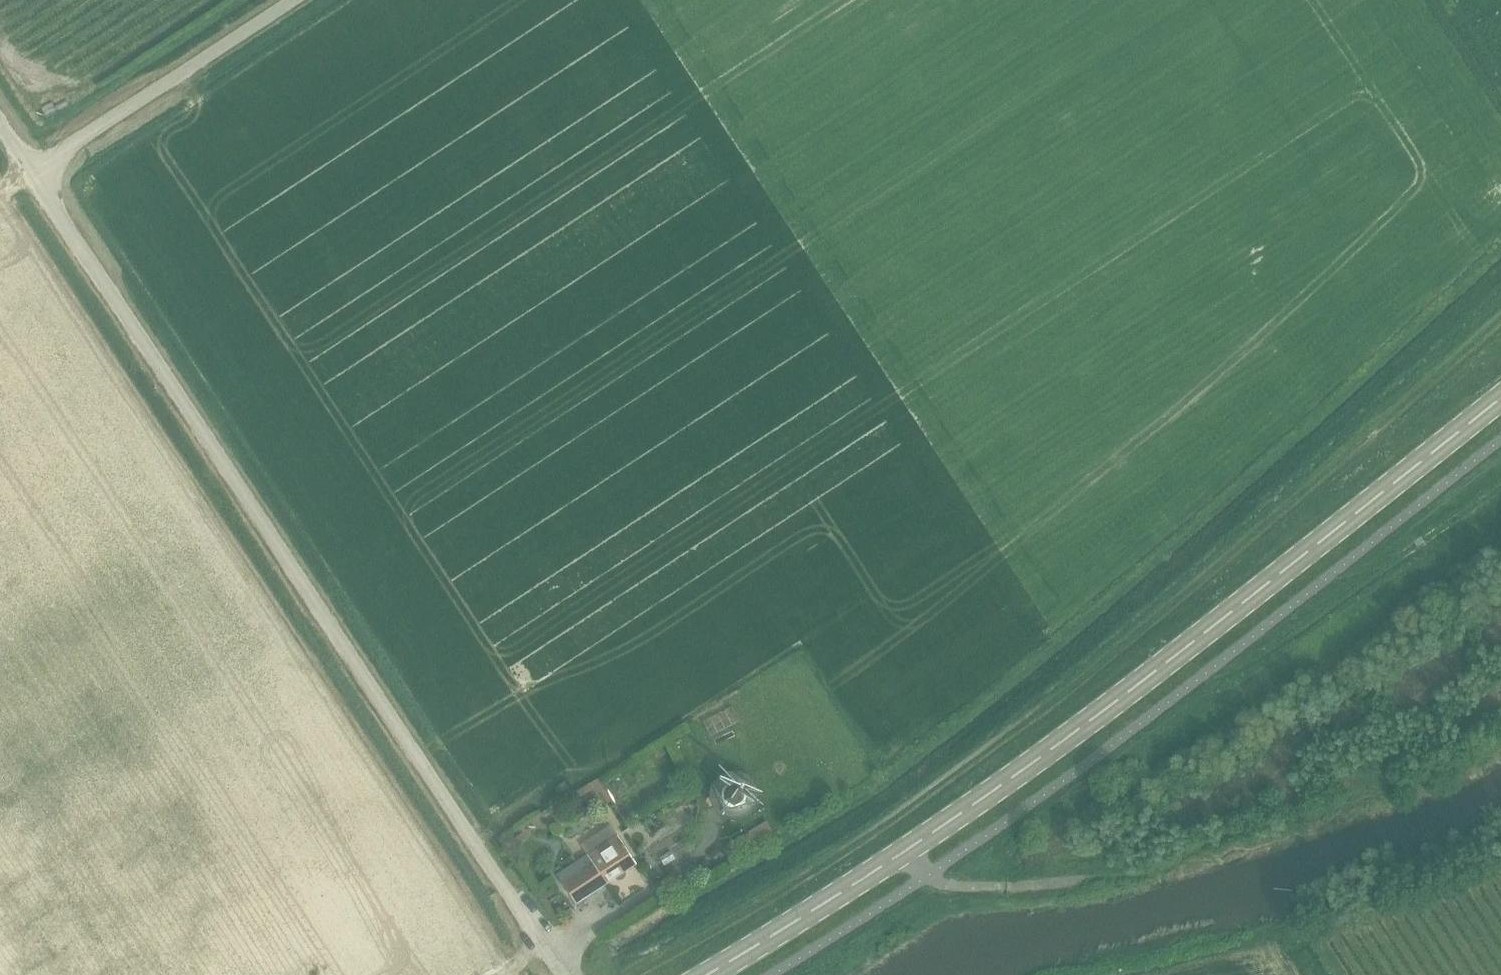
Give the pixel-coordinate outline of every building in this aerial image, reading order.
[(733,776),(726,780),(721,787),(720,794),(721,802),(725,809),(732,813),(740,815),(747,813),(754,809),(758,803),(760,795),(758,787),(754,781),(748,776),(740,775),(733,776)] [(564,796),(571,791),(565,782),(558,787),(564,796)] [(619,836),(587,858),(559,876),(577,903),(637,863),(619,836)]
